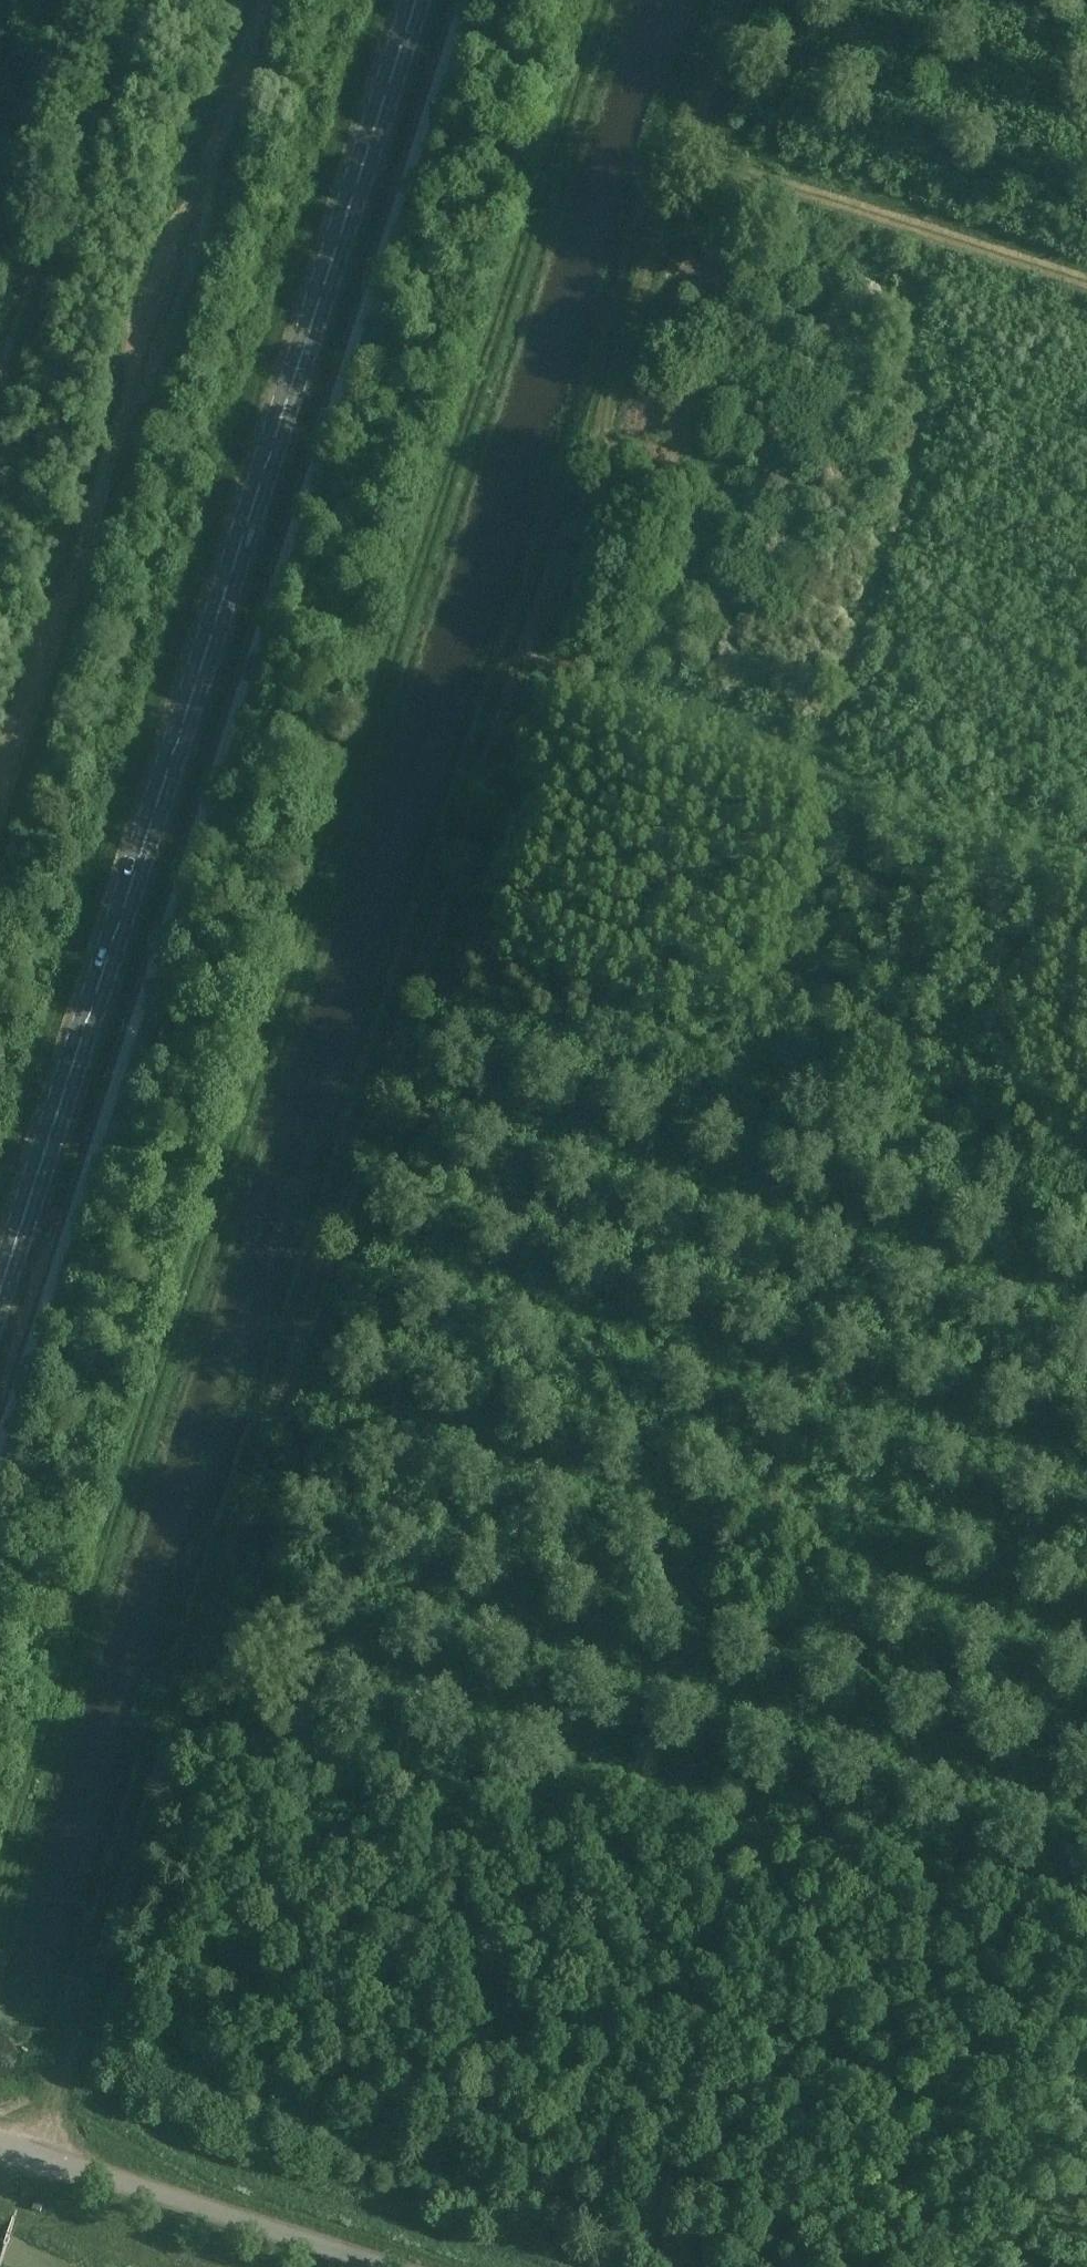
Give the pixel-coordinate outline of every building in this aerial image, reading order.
[(32,2209),(40,2212),(42,2206),(34,2203),(32,2209)]
